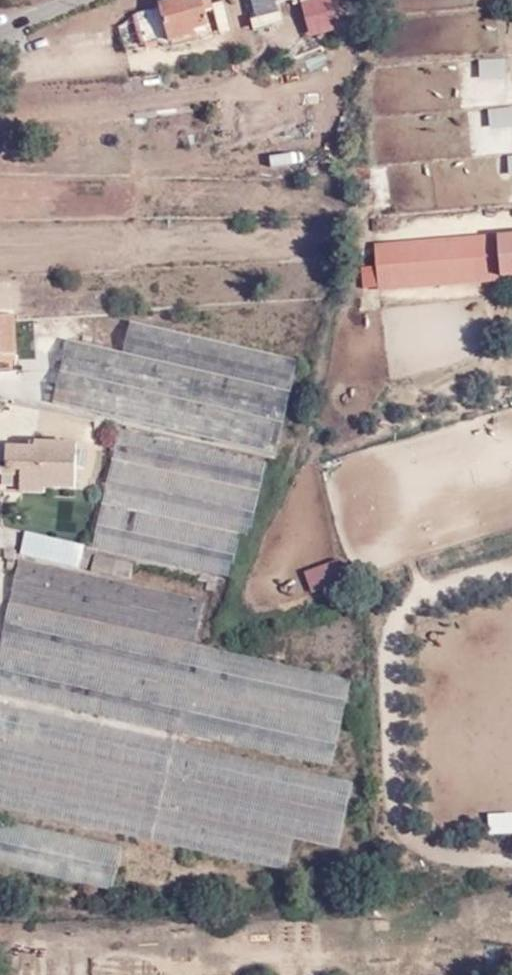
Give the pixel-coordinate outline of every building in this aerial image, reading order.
[(210,0),(175,0),(160,5),(171,43),(196,36),(195,31),(210,27),(206,13),(213,11),(210,0)] [(285,5),(300,1),(309,34),(340,26),(333,0),(284,0),(285,5)] [(466,13),(469,45),(499,42),(497,10),(466,13)] [(507,79),(505,59),(480,61),(481,81),(507,79)] [(489,110),(491,130),(511,127),(511,108),(489,110)] [(498,240),(500,258),(511,257),(511,239),(498,240)] [(498,240),(376,250),(378,288),(511,276),(511,257),(500,258),(498,240)] [(378,288),(377,266),(361,268),(363,289),(378,288)] [(13,316),(9,316),(8,297),(0,297),(0,355),(15,354),(13,316)] [(277,456),(298,361),(131,322),(124,354),(68,341),(53,404),(277,456)] [(251,536),(266,463),(119,431),(94,548),(231,579),(240,534),(251,536)] [(76,490),(76,445),(35,443),(35,449),(7,448),(7,472),(22,472),(22,493),(46,494),(46,489),(76,490)] [(22,493),(22,472),(7,472),(7,470),(1,470),(0,493),(22,493)] [(79,569),(84,547),(25,533),(21,554),(79,569)] [(204,601),(19,560),(0,645),(0,692),(332,767),(351,680),(195,645),(204,601)] [(0,806),(0,855),(110,882),(121,839),(0,806)] [(488,831),(511,831),(511,811),(489,811),(488,831)]
